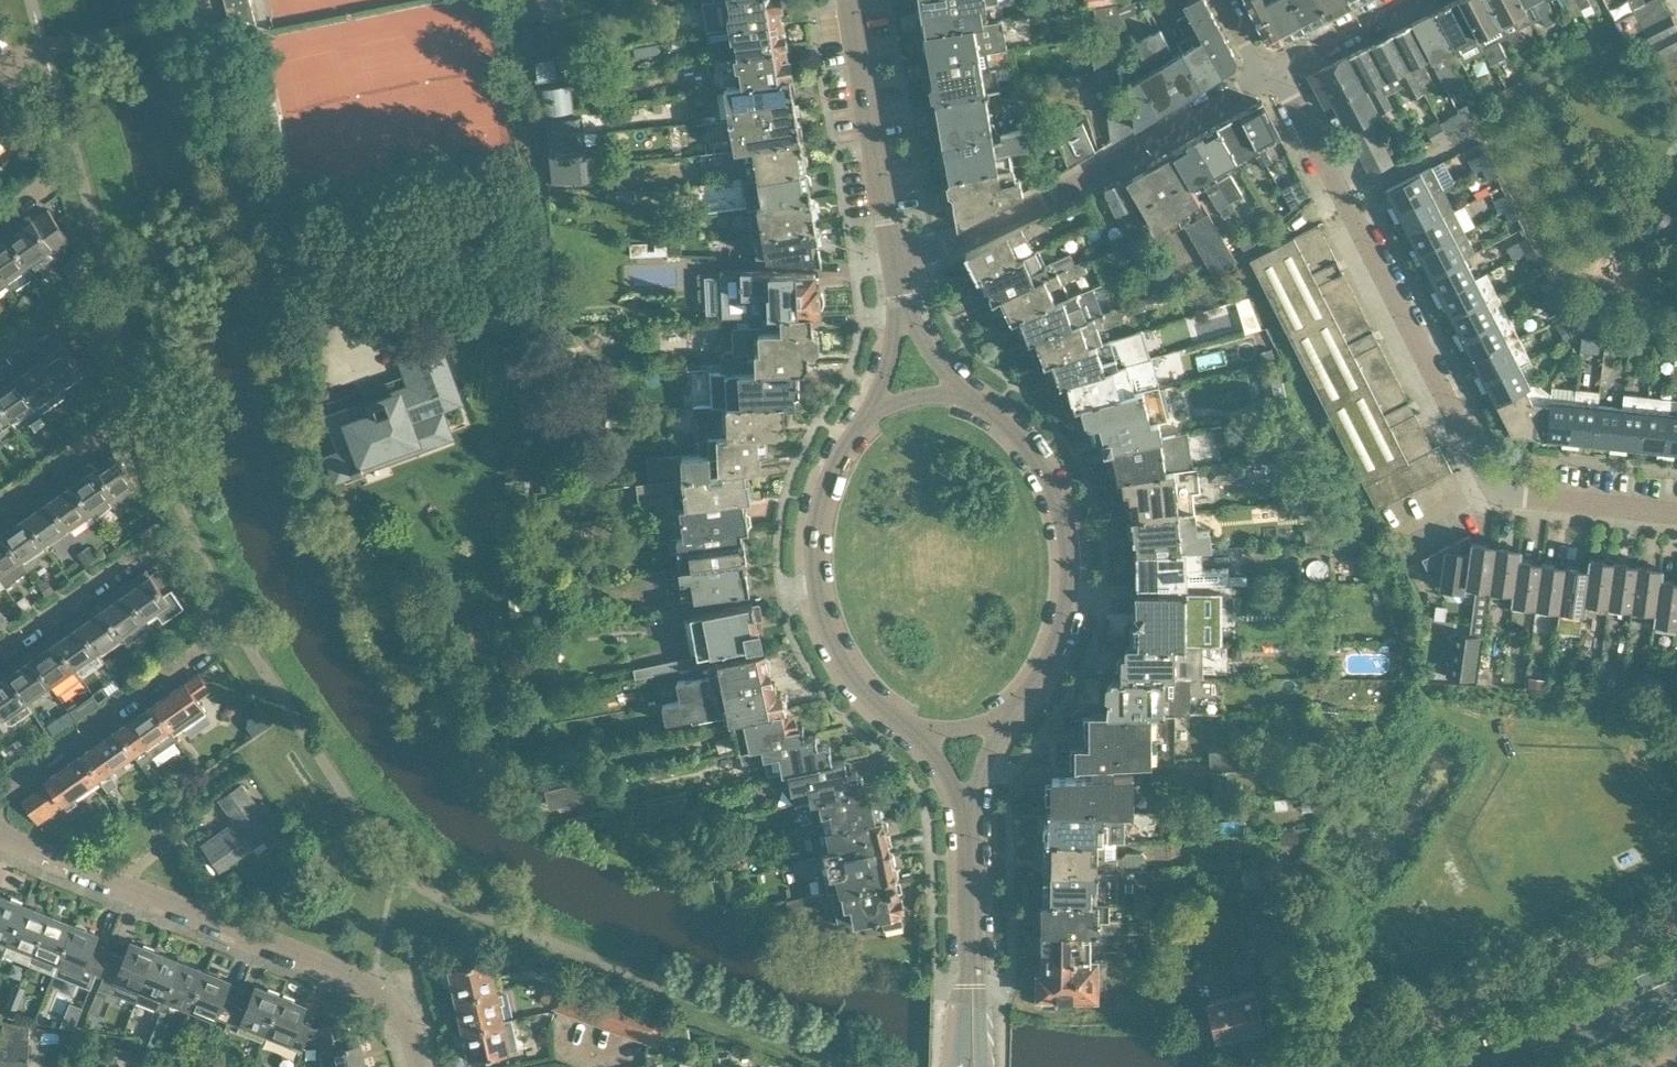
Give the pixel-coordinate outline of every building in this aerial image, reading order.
[(227,8),(233,30),(257,24),(250,0),(225,0),(227,8)] [(529,21),(543,19),(540,0),(526,0),(529,21)] [(706,32),(707,32),(783,19),(781,6),(784,2),(784,0),(717,0),(715,0),(701,0),(706,32)] [(921,20),(922,29),(927,31),(927,32),(989,23),(989,22),(984,23),(981,3),(987,3),(998,1),(998,0),(962,0),(924,6),(925,16),(921,20)] [(1206,0),(1187,0),(1184,2),(1189,10),(1190,10),(1222,72),(1233,65),(1236,58),(1206,0)] [(1263,33),(1267,41),(1274,44),(1285,38),(1265,0),(1246,0),(1263,33)] [(1292,0),(1265,0),(1285,38),(1306,27),(1292,0)] [(1320,0),(1292,0),(1306,27),(1329,16),(1320,0)] [(1329,16),(1351,5),(1349,0),(1320,0),(1329,16)] [(1459,0),(1456,0),(1437,10),(1463,60),(1484,49),(1485,49),(1459,0)] [(1488,0),(1459,0),(1485,49),(1484,49),(1492,63),(1507,55),(1499,40),(1507,36),(1488,0)] [(1521,0),(1488,0),(1507,36),(1509,35),(1515,46),(1526,40),(1520,28),(1533,22),(1526,8),(1525,9),(1521,0)] [(1525,9),(1526,8),(1527,8),(1526,4),(1534,0),(1546,24),(1558,18),(1548,0),(1521,0),(1525,9)] [(1576,0),(1565,0),(1572,13),(1580,9),(1576,0)] [(1580,9),(1582,8),(1586,16),(1594,11),(1590,3),(1591,3),(1590,0),(1576,0),(1580,9)] [(1635,8),(1646,1),(1645,0),(1628,0),(1633,9),(1635,8)] [(1634,11),(1642,28),(1645,27),(1669,14),(1662,0),(1649,0),(1646,1),(1635,8),(1636,10),(1634,11)] [(1135,1),(1123,6),(1128,17),(1140,12),(1135,1)] [(1184,2),(1173,7),(1178,16),(1193,44),(1183,50),(1201,85),(1222,72),(1190,10),(1189,10),(1184,2)] [(1115,4),(1104,6),(1109,24),(1119,21),(1115,4)] [(1437,10),(1412,23),(1430,59),(1432,58),(1446,86),(1459,80),(1452,66),(1463,60),(1437,10)] [(1642,28),(1634,11),(1616,21),(1624,37),(1642,28)] [(1676,29),(1676,25),(1671,13),(1669,14),(1645,27),(1649,35),(1652,42),(1676,29)] [(783,19),(707,32),(709,41),(719,39),(722,58),(726,57),(726,58),(787,48),(783,19)] [(928,33),(923,37),(925,46),(930,49),(932,61),(980,54),(980,52),(1007,48),(1003,20),(989,22),(989,23),(927,32),(928,33)] [(1430,59),(1412,23),(1391,33),(1423,92),(1436,85),(1424,62),(1430,59)] [(531,27),(536,56),(553,53),(548,25),(531,27)] [(1201,85),(1183,50),(1179,42),(1171,47),(1161,28),(1150,34),(1164,65),(1181,98),(1201,85)] [(1652,42),(1659,56),(1660,55),(1661,56),(1676,47),(1676,29),(1652,42)] [(1423,92),(1391,33),(1368,45),(1392,92),(1405,85),(1412,98),(1423,92)] [(1164,65),(1150,34),(1135,41),(1146,62),(1137,67),(1160,111),(1181,98),(1164,65)] [(1595,54),(1586,37),(1575,43),(1583,59),(1595,54)] [(1583,59),(1575,43),(1564,49),(1572,65),(1583,59)] [(1392,92),(1368,45),(1349,55),(1379,114),(1393,106),(1387,94),(1392,92)] [(1661,56),(1666,67),(1676,62),(1676,47),(1661,56)] [(792,76),(787,48),(726,58),(726,57),(722,58),(708,60),(710,73),(714,72),(717,91),(726,89),(726,87),(792,76)] [(573,52),(571,52),(534,58),(537,81),(576,75),(573,52)] [(935,81),(931,85),(933,95),(937,97),(938,100),(1000,91),(997,69),(991,70),(988,52),(980,54),(932,61),(935,81)] [(1379,114),(1349,55),(1308,76),(1324,108),(1332,103),(1338,113),(1337,114),(1337,113),(1331,116),(1334,124),(1340,120),(1341,119),(1359,153),(1384,140),(1373,118),(1379,114)] [(1160,111),(1137,67),(1128,73),(1135,126),(1160,111)] [(792,77),(792,76),(726,87),(726,89),(731,118),(733,118),(760,113),(759,106),(763,105),(763,109),(797,103),(795,94),(799,90),(797,80),(792,77)] [(562,84),(540,87),(544,114),(574,110),(571,83),(562,84)] [(1507,90),(1511,96),(1512,98),(1524,92),(1519,83),(1507,90)] [(1490,93),(1496,104),(1510,97),(1503,86),(1499,89),(1490,93)] [(1470,88),(1445,93),(1448,108),(1473,103),(1470,88)] [(1007,130),(1000,91),(938,100),(942,127),(939,127),(941,144),(946,144),(1007,132),(1007,130)] [(1111,139),(1112,140),(1113,142),(1135,128),(1133,125),(1132,126),(1127,97),(1106,100),(1111,139)] [(5,141),(21,130),(0,99),(0,144),(5,141)] [(1280,136),(1267,112),(1261,101),(1238,114),(1257,149),(1280,136)] [(799,119),(797,103),(763,109),(763,105),(759,106),(760,113),(733,118),(731,118),(736,149),(744,148),(744,147),(802,138),(802,136),(806,131),(804,122),(799,119)] [(1467,105),(1457,110),(1458,112),(1464,124),(1474,118),(1467,105)] [(1458,112),(1441,121),(1447,132),(1464,124),(1458,112)] [(1257,149),(1238,114),(1216,126),(1236,161),(1237,160),(1257,149)] [(581,115),(539,121),(542,143),(583,137),(581,115)] [(1020,122),(1021,127),(1039,125),(1038,115),(1023,117),(1020,122)] [(1056,136),(1069,167),(1070,168),(1094,151),(1081,122),(1056,136)] [(1048,123),(1039,125),(1021,127),(1007,130),(1007,132),(946,144),(950,174),(1012,164),(1010,148),(1029,144),(1028,137),(1050,133),(1048,123)] [(1231,172),(1240,167),(1241,167),(1237,160),(1236,161),(1216,126),(1193,139),(1228,199),(1242,191),(1231,172)] [(583,137),(542,143),(544,153),(586,157),(583,137)] [(804,150),(802,138),(744,147),(744,148),(746,159),(741,161),(744,178),(807,168),(807,164),(810,161),(809,152),(804,150)] [(1228,199),(1193,139),(1171,151),(1191,186),(1192,185),(1196,192),(1207,186),(1217,205),(1223,216),(1234,209),(1228,199)] [(1389,150),(1384,140),(1359,153),(1364,163),(1389,150)] [(1395,162),(1389,150),(1364,163),(1370,175),(1395,162)] [(1179,214),(1201,201),(1196,192),(1192,185),(1191,186),(1171,151),(1149,164),(1150,166),(1127,179),(1156,230),(1180,216),(1179,214)] [(1266,151),(1260,154),(1266,165),(1272,163),(1266,151)] [(1490,163),(1485,152),(1469,160),(1474,171),(1483,167),(1490,163)] [(586,157),(544,153),(548,182),(589,182),(586,162),(586,157)] [(1497,176),(1490,163),(1483,167),(1489,180),(1497,176)] [(1012,164),(950,174),(958,224),(1023,192),(1021,178),(1016,179),(1013,164),(1012,164)] [(1664,175),(1676,185),(1676,168),(1671,164),(1664,175)] [(1443,187),(1432,165),(1385,189),(1393,205),(1388,207),(1391,214),(1397,211),(1443,187)] [(1457,172),(1465,189),(1477,184),(1469,166),(1457,172)] [(807,169),(807,168),(744,178),(749,208),(812,197),(810,183),(814,180),(813,172),(807,169)] [(1310,194),(1301,178),(1282,188),(1293,208),(1310,194)] [(1117,214),(1133,207),(1121,180),(1104,188),(1117,214)] [(634,187),(616,188),(616,197),(636,200),(634,187)] [(1454,209),(1443,187),(1391,214),(1395,222),(1401,219),(1408,233),(1454,209)] [(1512,206),(1506,194),(1495,200),(1500,211),(1504,209),(1505,210),(1512,206)] [(1107,195),(1099,199),(1104,211),(1113,207),(1107,195)] [(817,200),(812,197),(749,208),(753,236),(817,225),(815,214),(818,210),(817,200)] [(1518,218),(1512,206),(1505,210),(1510,222),(1518,218)] [(1146,234),(1133,207),(1117,214),(1129,241),(1146,234)] [(11,237),(29,263),(53,247),(55,250),(71,240),(49,209),(34,220),(31,215),(21,222),(25,227),(11,237)] [(1465,230),(1454,209),(1408,233),(1415,247),(1409,249),(1413,257),(1465,230)] [(1192,238),(1216,224),(1209,212),(1185,226),(1192,238)] [(1050,226),(1045,216),(966,254),(970,261),(968,264),(974,277),(977,277),(978,278),(981,277),(1035,253),(1034,250),(1028,237),(1050,226)] [(1222,236),(1216,224),(1192,238),(1199,250),(1222,236)] [(823,239),(822,235),(821,228),(817,226),(817,225),(753,236),(757,257),(822,260),(819,243),(823,239)] [(1325,237),(1319,225),(1294,238),(1300,249),(1325,237)] [(1476,251),(1465,230),(1413,257),(1417,264),(1422,262),(1429,275),(1465,257),(1476,251)] [(7,231),(0,236),(0,242),(1,243),(0,244),(0,272),(10,286),(17,286),(31,277),(33,269),(29,263),(11,237),(7,231)] [(1150,243),(1146,234),(1129,241),(1133,250),(1150,243)] [(1229,248),(1222,236),(1199,250),(1206,262),(1229,248)] [(1331,248),(1325,237),(1300,249),(1306,260),(1331,248)] [(1526,253),(1534,249),(1528,237),(1520,241),(1526,253)] [(1330,308),(1324,296),(1318,284),(1343,272),(1344,272),(1337,259),(1337,260),(1311,272),(1306,260),(1300,249),(1294,238),(1251,260),(1365,483),(1376,477),(1389,471),(1401,464),(1407,461),(1401,449),(1395,437),(1389,426),(1414,414),(1416,413),(1410,401),(1409,401),(1383,413),(1377,402),(1371,390),(1365,378),(1359,366),(1353,355),(1378,342),(1379,342),(1373,330),(1372,330),(1347,342),(1341,331),(1335,319),(1330,308)] [(1076,264),(1075,262),(1071,252),(1046,263),(1039,248),(1034,250),(1035,253),(981,277),(993,300),(1001,296),(1076,264)] [(1229,248),(1206,262),(1214,274),(1233,267),(1234,266),(1235,258),(1229,248)] [(1337,260),(1331,248),(1306,260),(1311,272),(1337,260)] [(1540,261),(1534,249),(1526,253),(1532,264),(1540,261)] [(1476,278),(1465,257),(1429,275),(1437,289),(1431,292),(1435,299),(1476,278)] [(1083,259),(1075,262),(1076,264),(1001,296),(1005,304),(1003,307),(1007,316),(1011,318),(1013,320),(1020,317),(1071,297),(1070,295),(1064,282),(1068,280),(1068,279),(1088,270),(1083,259)] [(771,270),(722,270),(723,316),(735,316),(750,315),(782,314),(782,315),(812,313),(820,312),(820,308),(822,308),(822,307),(823,307),(823,306),(823,305),(823,304),(824,304),(824,303),(824,302),(824,301),(824,300),(824,299),(824,298),(824,297),(824,296),(824,295),(824,294),(823,294),(823,293),(823,292),(823,291),(822,291),(822,290),(821,290),(821,289),(821,288),(819,288),(819,284),(816,284),(816,272),(798,272),(798,271),(771,270)] [(10,286),(0,272),(0,293),(10,286)] [(1349,284),(1343,272),(1318,284),(1324,296),(1349,284)] [(1451,318),(1498,294),(1487,273),(1487,272),(1476,278),(1435,299),(1439,306),(1444,304),(1451,318)] [(1555,292),(1549,279),(1541,283),(1547,296),(1555,292)] [(1354,295),(1349,284),(1324,296),(1330,308),(1354,295)] [(1071,297),(1020,317),(1029,342),(1036,339),(1088,321),(1087,318),(1102,313),(1092,286),(1070,295),(1071,297)] [(1561,303),(1555,292),(1547,296),(1553,307),(1561,303)] [(1456,343),(1509,315),(1498,294),(1451,318),(1458,331),(1452,335),(1456,343)] [(1360,307),(1354,295),(1330,308),(1335,319),(1360,307)] [(1153,296),(1132,302),(1136,310),(1156,304),(1153,296)] [(1244,298),(1229,304),(1233,313),(1248,307),(1244,298)] [(1102,313),(1087,318),(1088,321),(1036,339),(1038,345),(1035,349),(1041,361),(1046,362),(1047,363),(1049,362),(1104,344),(1103,343),(1099,327),(1124,318),(1120,306),(1102,313)] [(1366,319),(1360,307),(1335,319),(1341,331),(1366,319)] [(721,362),(702,363),(702,368),(707,369),(707,368),(809,363),(808,352),(814,351),(814,349),(819,347),(818,334),(814,332),(814,330),(813,330),(812,313),(782,315),(782,314),(750,315),(735,316),(735,325),(733,325),(734,348),(727,349),(720,356),(721,362)] [(1473,361),(1520,337),(1509,315),(1456,343),(1460,350),(1466,346),(1473,361)] [(1573,325),(1568,317),(1557,323),(1561,331),(1573,325)] [(1372,330),(1366,319),(1341,331),(1347,342),(1372,330)] [(428,321),(395,333),(404,359),(437,346),(428,321)] [(1577,333),(1573,325),(1561,331),(1565,338),(1577,333)] [(1104,344),(1049,362),(1053,375),(1059,375),(1061,385),(1069,383),(1146,360),(1146,358),(1138,333),(1110,341),(1103,343),(1104,344)] [(1531,357),(1520,337),(1473,361),(1480,375),(1474,377),(1478,385),(1520,364),(1520,363),(1531,357)] [(1589,350),(1590,338),(1582,337),(1581,350),(1589,350)] [(41,359),(41,360),(59,387),(60,386),(83,370),(61,338),(51,344),(55,350),(41,359)] [(1598,351),(1600,339),(1590,338),(1589,350),(1598,351)] [(1629,350),(1630,342),(1616,341),(1615,349),(1629,350)] [(1384,354),(1378,342),(1353,355),(1359,366),(1384,354)] [(1642,352),(1643,344),(1630,342),(1629,350),(1642,352)] [(1676,351),(1676,347),(1664,346),(1663,354),(1676,355),(1676,351)] [(1272,348),(1259,352),(1263,362),(1276,358),(1274,355),(1274,353),(1272,348)] [(18,376),(17,376),(41,411),(42,411),(65,395),(66,395),(60,386),(59,387),(41,360),(41,359),(37,354),(28,361),(32,366),(18,376)] [(1390,366),(1384,354),(1359,366),(1365,378),(1390,366)] [(1151,356),(1146,358),(1146,360),(1069,383),(1071,390),(1067,392),(1070,406),(1075,406),(1076,407),(1083,405),(1135,392),(1135,390),(1159,384),(1151,356)] [(368,400),(336,411),(337,414),(342,427),(337,429),(353,473),(364,469),(363,465),(387,456),(383,444),(412,433),(414,439),(449,426),(441,404),(457,399),(442,359),(409,372),(413,383),(383,394),(385,400),(370,406),(368,400)] [(797,382),(796,371),(804,370),(809,363),(707,368),(707,369),(707,373),(712,373),(711,385),(710,388),(709,392),(709,394),(709,398),(710,400),(711,402),(714,405),(794,402),(794,401),(800,397),(799,387),(793,383),(793,382),(797,382)] [(1531,384),(1520,364),(1478,385),(1482,392),(1488,389),(1495,404),(1497,404),(1501,413),(1519,404),(1514,395),(1532,386),(1531,384)] [(1396,378),(1390,366),(1365,378),(1371,390),(1396,378)] [(12,420),(19,415),(30,423),(43,414),(44,413),(42,411),(41,411),(17,376),(18,376),(14,370),(13,371),(4,377),(8,383),(0,388),(0,402),(12,420)] [(1402,389),(1396,378),(1371,390),(1377,402),(1402,389)] [(1550,398),(1551,398),(1551,393),(1536,382),(1531,384),(1532,386),(1514,395),(1519,404),(1501,414),(1511,434),(1537,437),(1538,419),(1548,420),(1550,398)] [(1167,415),(1170,415),(1164,387),(1160,388),(1159,384),(1135,390),(1135,392),(1083,405),(1087,423),(1089,425),(1093,424),(1093,426),(1091,429),(1093,441),(1098,441),(1099,443),(1104,441),(1106,450),(1106,451),(1113,449),(1163,439),(1159,420),(1168,418),(1167,415)] [(1576,388),(1575,401),(1570,448),(1578,449),(1579,443),(1594,444),(1598,404),(1600,391),(1576,388)] [(1409,401),(1402,389),(1377,402),(1383,413),(1409,401)] [(1285,393),(1259,396),(1262,422),(1288,419),(1285,393)] [(1643,449),(1648,395),(1625,393),(1623,407),(1619,453),(1626,454),(1627,448),(1643,449)] [(1666,458),(1671,412),(1670,412),(1672,398),(1648,395),(1643,449),(1658,451),(1657,457),(1666,458)] [(1570,448),(1575,401),(1551,398),(1550,398),(1548,420),(1538,419),(1537,437),(1546,438),(1546,439),(1562,441),(1562,447),(1570,448)] [(1672,398),(1670,412),(1671,412),(1666,458),(1673,459),(1674,453),(1676,453),(1676,398),(1672,398)] [(19,428),(12,420),(0,402),(0,441),(19,428)] [(714,405),(699,406),(700,438),(703,437),(766,434),(777,432),(776,423),(785,422),(784,404),(794,403),(794,402),(714,405)] [(1623,407),(1598,404),(1594,444),(1610,446),(1610,452),(1619,453),(1623,407)] [(1420,425),(1414,414),(1389,426),(1395,437),(1420,425)] [(1426,437),(1420,425),(1395,437),(1401,449),(1426,437)] [(767,452),(766,434),(703,437),(703,452),(683,453),(683,455),(674,455),(674,454),(647,454),(649,476),(683,472),(684,476),(684,477),(745,469),(757,467),(757,463),(760,463),(760,453),(767,452)] [(1115,460),(1111,462),(1115,476),(1119,477),(1119,479),(1119,480),(1122,479),(1192,468),(1187,434),(1163,439),(1113,449),(1115,460)] [(1432,449),(1426,437),(1401,449),(1407,461),(1414,458),(1426,452),(1432,449)] [(1439,445),(1432,449),(1426,452),(1439,478),(1452,471),(1439,445)] [(1217,461),(1238,457),(1236,446),(1216,450),(1217,461)] [(1439,478),(1426,452),(1414,458),(1427,484),(1439,478)] [(83,468),(69,478),(73,483),(72,483),(91,510),(102,502),(105,507),(119,497),(136,485),(114,454),(97,466),(93,461),(83,468)] [(1427,484),(1414,458),(1407,461),(1401,464),(1415,490),(1427,484)] [(1237,461),(1208,464),(1210,481),(1239,477),(1237,461)] [(1415,490),(1401,464),(1389,471),(1402,497),(1415,490)] [(1192,468),(1122,479),(1125,492),(1129,492),(1130,500),(1127,502),(1127,514),(1132,515),(1133,518),(1191,512),(1190,510),(1195,510),(1194,492),(1200,491),(1198,467),(1192,468)] [(684,476),(637,483),(637,484),(641,512),(673,508),(673,509),(674,509),(672,493),(686,491),(688,507),(742,500),(750,498),(750,496),(752,494),(752,484),(748,481),(748,479),(745,479),(745,469),(684,477),(684,476)] [(1402,497),(1389,471),(1376,477),(1390,503),(1402,497)] [(556,475),(541,477),(543,492),(558,490),(556,475)] [(1390,503),(1376,477),(1365,483),(1364,484),(1377,510),(1390,503)] [(50,500),(49,500),(68,526),(91,510),(72,483),(73,483),(69,478),(60,484),(63,490),(50,500)] [(517,479),(516,497),(529,498),(530,479),(517,479)] [(26,516),(45,543),(68,526),(49,500),(50,500),(46,494),(45,494),(36,501),(40,506),(26,516)] [(743,508),(742,500),(688,507),(674,509),(673,509),(675,521),(683,520),(685,535),(685,537),(742,529),(749,528),(748,526),(751,523),(750,514),(745,511),(745,508),(743,508)] [(49,550),(45,543),(26,516),(22,510),(13,517),(16,523),(3,533),(2,533),(28,570),(37,564),(41,556),(49,550)] [(1212,547),(1210,529),(1198,531),(1197,524),(1192,524),(1191,512),(1133,518),(1133,519),(1129,521),(1130,536),(1134,537),(1135,540),(1136,540),(1137,552),(1202,549),(1202,548),(1212,547)] [(5,586),(28,570),(2,533),(3,533),(0,529),(0,579),(5,586)] [(742,538),(742,529),(685,537),(685,535),(669,537),(671,552),(678,551),(680,567),(680,569),(743,560),(746,560),(746,557),(748,553),(748,544),(745,543),(744,538),(742,538)] [(1488,587),(1494,545),(1472,542),(1469,536),(1470,536),(1469,535),(1422,559),(1435,584),(1440,585),(1440,587),(1465,591),(1467,591),(1489,594),(1490,588),(1488,587)] [(659,540),(628,543),(629,555),(660,551),(659,540)] [(1517,560),(1519,560),(1521,549),(1494,545),(1488,587),(1490,588),(1511,591),(1509,601),(1511,602),(1517,560)] [(1203,567),(1202,549),(1137,552),(1133,554),(1134,570),(1137,571),(1138,585),(1248,585),(1247,576),(1229,576),(1229,566),(1203,567)] [(1606,603),(1611,562),(1588,558),(1586,569),(1582,600),(1584,600),(1606,603)] [(743,569),(743,560),(680,569),(680,567),(672,567),(674,582),(680,582),(682,597),(695,595),(696,599),(749,590),(749,586),(750,584),(750,574),(746,572),(746,569),(743,569)] [(1534,605),(1539,563),(1519,560),(1517,560),(1511,602),(1534,605)] [(1630,607),(1635,565),(1611,562),(1606,603),(1630,607)] [(1557,608),(1563,566),(1539,563),(1534,605),(1557,608)] [(1658,579),(1659,579),(1660,568),(1635,565),(1630,607),(1653,610),(1654,610),(1658,579)] [(1582,600),(1586,569),(1563,566),(1557,608),(1554,629),(1579,633),(1584,600),(1582,600)] [(127,591),(146,618),(148,617),(150,619),(159,614),(164,621),(177,612),(185,606),(173,588),(164,594),(147,569),(137,576),(141,581),(127,591)] [(1676,618),(1676,582),(1659,579),(1658,579),(1654,610),(1653,610),(1651,621),(1676,624),(1676,618)] [(103,607),(122,635),(128,643),(152,627),(146,618),(127,591),(123,585),(123,586),(114,592),(117,598),(103,607)] [(561,591),(531,589),(531,615),(560,616),(561,591)] [(1129,629),(1128,641),(1132,644),(1132,645),(1203,646),(1219,646),(1218,594),(1137,593),(1137,614),(1135,613),(1135,624),(1132,624),(1132,627),(1129,629)] [(80,624),(79,624),(99,652),(122,635),(103,607),(100,602),(99,602),(90,609),(94,614),(80,624)] [(752,602),(692,614),(700,653),(670,659),(672,669),(692,665),(723,658),(721,650),(748,644),(748,646),(761,643),(759,629),(757,629),(755,619),(762,618),(759,604),(753,605),(752,602)] [(56,640),(81,677),(82,676),(82,675),(105,660),(105,659),(99,652),(79,624),(80,624),(76,618),(76,619),(67,625),(70,630),(56,640)] [(1473,679),(1479,636),(1453,632),(1447,676),(1473,679)] [(33,656),(32,657),(52,685),(54,683),(60,691),(81,677),(56,640),(53,635),(52,635),(43,641),(47,647),(33,656)] [(1117,660),(1117,671),(1121,674),(1121,677),(1184,678),(1184,675),(1227,676),(1227,646),(1219,646),(1203,646),(1132,645),(1126,645),(1126,655),(1122,655),(1122,658),(1117,660)] [(1241,646),(1232,646),(1232,658),(1242,658),(1241,646)] [(695,677),(677,680),(681,698),(716,691),(713,680),(722,678),(725,690),(771,681),(764,649),(723,658),(692,665),(695,677)] [(9,673),(28,701),(52,685),(32,657),(33,656),(29,651),(29,652),(20,658),(23,663),(9,673)] [(211,689),(207,683),(217,676),(210,665),(154,704),(171,729),(173,727),(176,733),(208,711),(200,697),(211,689)] [(0,712),(3,717),(5,716),(8,721),(13,722),(33,708),(28,702),(28,701),(9,673),(6,667),(5,668),(0,671),(0,713),(0,712)] [(1571,667),(1564,686),(1581,693),(1588,674),(1571,667)] [(1184,698),(1184,678),(1121,677),(1121,679),(1112,679),(1112,681),(1106,683),(1106,694),(1111,697),(1111,700),(1109,700),(1107,712),(1176,713),(1190,713),(1190,698),(1184,698)] [(774,680),(771,681),(725,690),(716,691),(681,698),(681,699),(663,703),(667,720),(728,707),(731,720),(735,720),(735,718),(785,709),(785,708),(787,703),(785,693),(780,690),(776,691),(774,680)] [(177,739),(171,729),(154,704),(118,729),(135,754),(142,764),(177,739)] [(790,708),(785,709),(735,718),(735,720),(741,749),(805,734),(802,722),(797,723),(794,710),(790,708)] [(69,711),(49,725),(54,733),(75,719),(69,711)] [(1175,761),(1176,713),(1107,712),(1092,712),(1091,733),(1086,733),(1086,744),(1077,744),(1077,765),(1175,761)] [(110,771),(135,754),(118,729),(82,754),(100,779),(102,777),(105,782),(114,776),(110,771)] [(805,734),(741,749),(743,762),(746,777),(769,773),(790,770),(790,768),(833,759),(830,744),(823,740),(817,741),(816,732),(805,734)] [(1239,748),(1210,749),(1211,769),(1241,768),(1239,748)] [(75,796),(100,779),(82,754),(46,779),(48,782),(35,792),(51,814),(65,804),(68,808),(78,801),(75,796)] [(845,756),(833,759),(790,768),(790,770),(791,775),(773,778),(780,804),(812,800),(811,798),(860,788),(860,785),(863,780),(862,774),(857,771),(857,769),(848,770),(845,756)] [(545,764),(544,769),(548,788),(578,782),(573,759),(545,764)] [(1134,773),(1114,774),(1052,777),(1052,810),(1052,811),(1125,812),(1125,811),(1134,811),(1134,773)] [(236,821),(203,844),(220,869),(255,844),(260,853),(285,834),(280,827),(281,826),(277,821),(276,822),(262,802),(257,805),(242,784),(220,799),(236,821)] [(577,784),(553,789),(555,799),(579,795),(577,784)] [(870,786),(860,788),(811,798),(812,800),(817,828),(882,816),(881,813),(884,810),(883,801),(879,799),(878,795),(871,796),(870,786)] [(51,814),(35,792),(23,801),(39,823),(51,814)] [(685,797),(660,802),(663,816),(688,811),(685,797)] [(1321,800),(1301,801),(1302,814),(1318,813),(1322,812),(1321,802),(1321,800)] [(1044,826),(1044,834),(1048,837),(1048,840),(1048,842),(1114,842),(1114,840),(1116,840),(1124,840),(1125,812),(1052,811),(1052,810),(1049,810),(1048,823),(1044,826)] [(883,815),(882,816),(817,828),(824,860),(848,855),(847,849),(889,841),(886,830),(890,826),(888,818),(883,815)] [(1116,840),(1114,840),(1114,842),(1048,842),(1048,840),(1044,840),(1044,871),(1117,872),(1117,869),(1147,869),(1147,856),(1143,851),(1127,852),(1123,857),(1116,857),(1116,840)] [(893,864),(890,851),(889,841),(847,849),(848,855),(824,860),(825,865),(827,864),(830,874),(826,874),(829,891),(839,890),(896,879),(899,874),(898,866),(893,864)] [(820,855),(793,860),(793,866),(821,861),(820,855)] [(821,861),(793,866),(794,871),(821,867),(821,861)] [(1117,883),(1117,872),(1044,871),(1044,901),(1105,902),(1105,900),(1110,900),(1117,900),(1117,883)] [(1300,871),(1295,872),(1277,874),(1279,893),(1302,891),(1300,871)] [(898,891),(896,879),(839,890),(841,905),(852,903),(855,920),(883,915),(885,928),(903,924),(900,908),(904,904),(902,895),(897,893),(897,892),(898,891)] [(2,957),(4,953),(25,904),(0,894),(0,956),(2,957)] [(814,904),(812,895),(787,900),(789,909),(814,904)] [(1110,900),(1105,900),(1105,902),(1044,901),(1044,905),(1040,908),(1039,916),(1045,919),(1044,930),(1091,931),(1091,930),(1121,930),(1121,917),(1110,917),(1110,900)] [(1151,900),(1151,924),(1170,924),(1170,901),(1151,900)] [(29,963),(49,914),(25,904),(4,953),(29,963)] [(53,973),(73,924),(49,914),(29,963),(53,973)] [(1286,967),(1289,937),(1287,937),(1288,916),(1268,915),(1267,935),(1265,935),(1263,965),(1286,967)] [(90,987),(106,949),(94,944),(98,934),(73,924),(53,973),(90,987)] [(1151,924),(1134,925),(1134,932),(1151,932),(1151,924)] [(1091,956),(1091,931),(1044,930),(1044,931),(1043,931),(1043,934),(1040,937),(1040,945),(1044,948),(1044,955),(1042,957),(1041,960),(1091,960),(1091,956)] [(142,987),(156,950),(131,940),(125,956),(109,951),(100,975),(101,976),(97,985),(137,1001),(142,987)] [(167,996),(181,960),(156,950),(142,987),(167,996)] [(1107,950),(1106,959),(1106,960),(1125,960),(1125,950),(1107,950)] [(1125,969),(1125,960),(1106,960),(1106,959),(1100,959),(1100,956),(1091,956),(1091,960),(1041,960),(1042,963),(1044,965),(1044,974),(1039,974),(1039,995),(1041,995),(1043,1005),(1056,1005),(1059,996),(1099,996),(1100,975),(1107,975),(1107,969),(1125,969)] [(491,958),(450,967),(457,998),(498,989),(491,958)] [(191,1006),(206,970),(181,960),(167,996),(191,1006)] [(228,1021),(238,996),(226,991),(231,980),(206,970),(191,1006),(228,1021)] [(569,1012),(576,984),(563,980),(559,990),(558,990),(554,1002),(553,1006),(569,1012)] [(15,982),(10,997),(21,1001),(26,986),(15,982)] [(580,1016),(588,989),(576,984),(569,1012),(580,1016)] [(238,996),(228,1021),(240,1025),(238,1031),(263,1041),(266,1033),(281,995),(256,985),(249,1001),(238,996)] [(554,1002),(558,990),(547,986),(542,998),(554,1002)] [(504,1019),(498,989),(457,998),(464,1028),(504,1019)] [(590,1020),(600,994),(588,989),(580,1016),(590,1020)] [(1255,990),(1209,1000),(1218,1037),(1263,1027),(1255,990)] [(602,1024),(612,998),(600,994),(590,1020),(602,1024)] [(307,1005),(281,995),(266,1033),(291,1042),(289,1046),(302,1051),(305,1043),(312,1026),(300,1022),(307,1005)] [(16,1016),(21,1001),(10,997),(5,1012),(16,1016)] [(613,1028),(624,1003),(612,998),(602,1024),(613,1028)] [(624,1032),(637,1007),(624,1003),(613,1028),(624,1032)] [(157,1007),(151,1024),(161,1028),(168,1011),(157,1007)] [(635,1037),(649,1012),(637,1007),(624,1032),(635,1037)] [(659,1045),(669,1019),(649,1012),(635,1037),(655,1044),(659,1045)] [(504,1019),(464,1028),(471,1059),(511,1050),(518,1048),(511,1017),(504,1019)] [(18,1023),(3,1020),(3,1032),(0,1032),(0,1066),(14,1066),(15,1045),(17,1045),(18,1023)] [(30,1026),(30,1025),(18,1023),(17,1045),(15,1045),(14,1066),(29,1066),(30,1026)] [(155,1044),(161,1028),(151,1024),(144,1040),(155,1044)] [(312,1026),(305,1043),(323,1039),(325,1049),(321,1050),(324,1066),(370,1066),(366,1066),(361,1043),(347,1046),(343,1024),(321,1028),(321,1029),(312,1026)] [(191,1058),(193,1047),(176,1044),(174,1055),(191,1058)]
